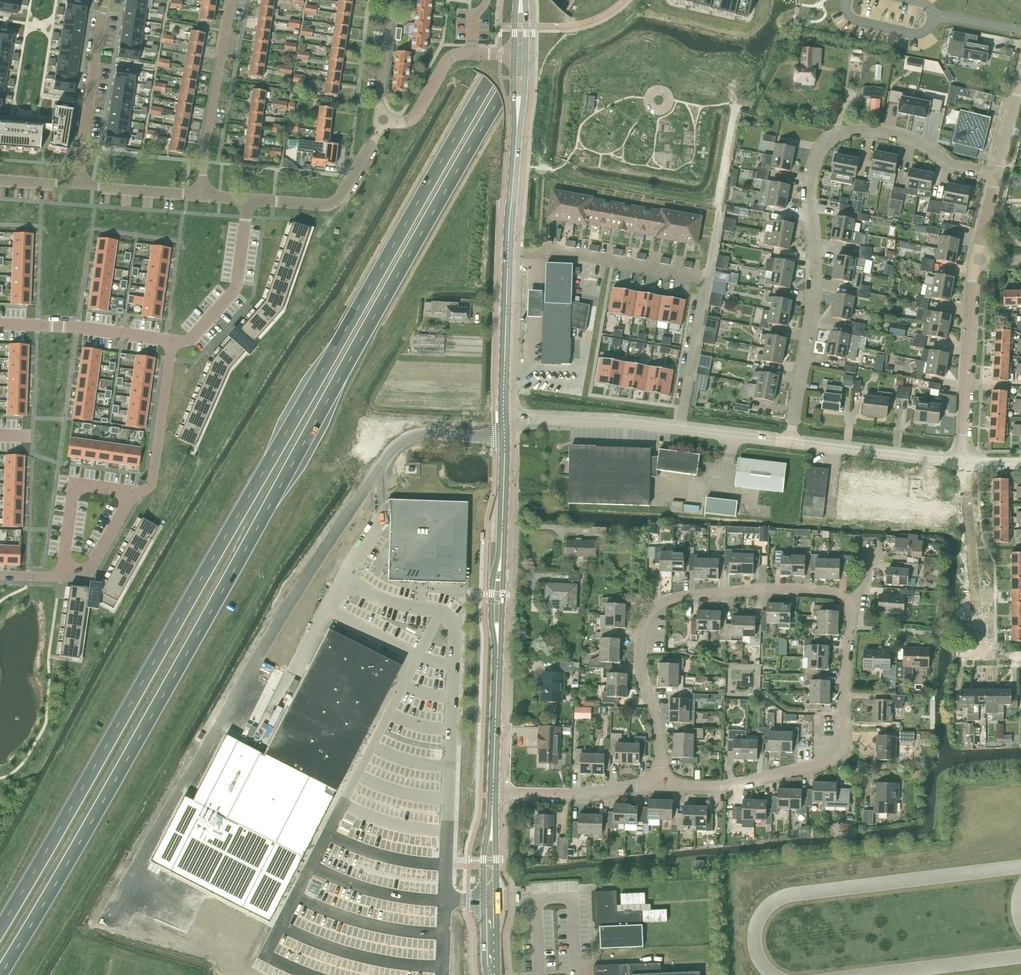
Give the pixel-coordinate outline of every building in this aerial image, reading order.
[(7,13),(9,0),(0,0),(0,11),(7,13)] [(7,13),(17,14),(19,1),(13,0),(9,0),(7,13)] [(65,12),(76,14),(78,0),(75,0),(67,0),(65,12)] [(78,0),(76,14),(86,15),(88,2),(78,0)] [(126,6),(147,9),(148,0),(127,0),(126,6)] [(200,8),(215,10),(216,0),(201,0),(200,8)] [(273,9),(275,0),(262,0),(260,7),(273,9)] [(416,11),(430,12),(431,0),(417,0),(416,11)] [(671,0),(671,1),(672,1),(672,2),(673,2),(674,2),(745,18),(747,8),(751,9),(753,0),(670,0),(671,0)] [(338,2),(337,14),(350,16),(352,4),(338,2)] [(126,6),(124,18),(145,22),(147,9),(126,6)] [(259,19),(271,21),(273,9),(260,7),(259,19)] [(215,10),(200,8),(198,20),(213,22),(215,10)] [(430,12),(416,11),(414,24),(428,25),(430,12)] [(65,12),(63,25),(84,28),(86,15),(76,14),(65,12)] [(337,14),(335,25),(348,27),(350,16),(337,14)] [(124,18),(122,31),(143,34),(145,22),(124,18)] [(257,30),(270,32),(271,21),(259,19),(257,30)] [(428,25),(414,24),(413,36),(427,38),(428,25)] [(63,25),(61,38),(82,41),(84,28),(63,25)] [(335,25),(333,37),(346,39),(348,27),(335,25)] [(4,29),(2,42),(12,44),(15,31),(4,29)] [(255,42),(268,44),(270,32),(257,30),(255,42)] [(122,31),(120,44),(141,47),(143,34),(122,31)] [(191,31),(189,43),(203,46),(205,34),(191,31)] [(947,55),(963,58),(987,63),(990,46),(974,43),(975,35),(954,32),(952,31),(947,55)] [(427,38),(413,36),(411,49),(425,50),(427,38)] [(333,37),(331,48),(344,50),(346,39),(333,37)] [(61,38),(59,51),(80,54),(82,41),(61,38)] [(10,57),(12,44),(2,42),(0,42),(0,55),(10,57)] [(253,53),(266,55),(268,44),(255,42),(253,53)] [(203,46),(189,43),(187,55),(201,57),(203,46)] [(120,44),(118,57),(139,61),(141,47),(120,44)] [(331,48),(329,60),(343,62),(344,50),(331,48)] [(796,67),(795,82),(804,82),(804,84),(814,85),(815,68),(820,68),(821,49),(803,48),(802,61),(805,61),(805,68),(796,67)] [(59,51),(57,64),(78,67),(80,54),(59,51)] [(397,52),(395,64),(409,66),(411,53),(397,52)] [(252,65),(264,67),(266,55),(253,53),(252,65)] [(8,69),(10,57),(0,55),(0,68),(8,69)] [(201,57),(187,55),(185,67),(198,70),(201,57)] [(329,60),(327,71),(341,73),(343,62),(329,60)] [(57,64),(55,76),(66,78),(76,80),(78,67),(57,64)] [(409,66),(395,64),(394,77),(408,79),(409,66)] [(263,79),(264,67),(252,65),(250,77),(263,79)] [(117,67),(115,80),(135,84),(137,70),(117,67)] [(198,70),(185,67),(183,79),(196,82),(198,70)] [(6,82),(8,69),(0,68),(0,81),(6,82)] [(327,71),(326,83),(339,85),(341,73),(327,71)] [(55,76),(53,90),(64,91),(66,78),(55,76)] [(408,79),(394,77),(392,90),(406,91),(408,79)] [(66,78),(64,91),(74,93),(76,80),(66,78)] [(196,82),(183,79),(180,91),(194,94),(196,82)] [(115,80),(113,93),(133,96),(135,84),(115,80)] [(339,85),(326,83),(324,94),(337,97),(339,85)] [(883,97),(884,89),(864,87),(863,95),(883,97)] [(252,101),(264,103),(266,91),(254,90),(252,101)] [(194,94),(180,91),(178,103),(192,106),(194,94)] [(891,91),(888,104),(900,106),(898,114),(912,117),(916,97),(891,91)] [(113,93),(111,106),(131,109),(133,96),(113,93)] [(287,106),(287,103),(288,99),(277,97),(276,105),(287,106)] [(916,97),(912,117),(926,120),(928,112),(940,115),(942,103),(916,97)] [(872,99),(871,111),(881,112),(882,99),(872,99)] [(250,113),(263,115),(264,103),(252,101),(250,113)] [(192,106),(178,103),(176,115),(190,118),(192,106)] [(111,106),(109,119),(129,122),(131,109),(111,106)] [(320,107),(318,119),(331,120),(333,108),(320,107)] [(54,108),(48,149),(67,152),(73,111),(54,108)] [(952,143),(977,149),(983,150),(991,118),(961,110),(952,143)] [(249,125),(261,126),(263,115),(250,113),(249,125)] [(190,118),(176,115),(174,127),(187,130),(190,118)] [(109,119),(107,132),(127,135),(129,122),(109,119)] [(318,119),(317,130),(330,132),(331,120),(318,119)] [(40,151),(42,128),(28,127),(28,124),(0,122),(0,148),(40,151)] [(247,136),(259,138),(261,126),(249,125),(247,136)] [(187,130),(174,127),(171,139),(185,142),(187,130)] [(330,132),(317,130),(316,142),(328,143),(330,132)] [(107,132),(105,145),(125,148),(127,135),(107,132)] [(764,135),(763,141),(775,143),(776,137),(764,135)] [(245,148),(258,150),(259,138),(247,136),(245,148)] [(185,142),(171,139),(169,151),(183,154),(185,142)] [(328,143),(316,142),(299,140),(298,151),(313,153),(311,165),(326,167),(326,164),(334,165),(337,145),(328,143)] [(774,156),(794,160),(795,152),(794,152),(795,148),(776,144),(774,156)] [(256,162),(258,150),(245,148),(244,160),(256,162)] [(875,152),(871,170),(870,170),(868,180),(872,181),(873,179),(881,181),(887,152),(879,151),(879,153),(875,152)] [(896,174),(895,174),(898,156),(894,156),(895,154),(887,152),(881,181),(881,182),(882,182),(882,180),(890,182),(890,184),(889,184),(894,185),(896,174)] [(832,173),(844,175),(848,156),(840,154),(839,156),(836,155),(832,173)] [(770,168),(769,168),(770,167),(772,167),(772,168),(790,171),(791,168),(792,168),(794,160),(774,156),(773,162),(766,161),(765,167),(758,166),(757,172),(769,175),(770,168)] [(848,156),(844,175),(855,178),(859,159),(855,159),(855,157),(848,156)] [(910,169),(907,188),(906,188),(905,189),(899,188),(897,200),(903,201),(905,194),(917,196),(922,170),(914,169),(914,170),(910,169)] [(931,192),(930,192),(934,174),(930,173),(930,172),(922,170),(917,196),(930,197),(931,192)] [(789,190),(790,186),(772,182),(772,181),(768,180),(769,175),(757,172),(756,178),(763,180),(761,192),(789,198),(790,190),(789,190)] [(854,191),(860,193),(862,181),(856,180),(854,191)] [(862,181),(860,193),(866,194),(868,182),(862,181)] [(942,202),(942,203),(935,201),(933,213),(939,214),(940,208),(946,209),(948,208),(949,203),(955,204),(959,185),(951,183),(951,185),(947,184),(944,202),(942,202)] [(965,215),(967,207),(970,188),(967,188),(967,186),(959,185),(955,204),(954,213),(965,215)] [(891,199),(897,200),(899,188),(893,187),(891,199)] [(1010,203),(1016,203),(1019,189),(1010,187),(1008,201),(1010,203)] [(553,191),(548,219),(588,226),(588,225),(592,199),(593,198),(553,191)] [(758,205),(753,204),(752,210),(764,212),(765,205),(785,209),(786,205),(787,206),(789,198),(761,192),(758,205)] [(592,199),(588,225),(657,237),(662,211),(592,199)] [(851,212),(858,213),(861,214),(863,202),(854,200),(851,212)] [(927,212),(933,213),(935,201),(929,200),(927,212)] [(840,203),(839,210),(851,212),(852,206),(840,203)] [(736,220),(732,219),(734,206),(727,205),(723,224),(735,226),(736,220)] [(663,210),(662,211),(657,237),(657,238),(697,245),(701,217),(663,210)] [(869,216),(861,214),(858,213),(856,220),(868,222),(869,216)] [(852,232),(852,231),(859,233),(861,224),(854,223),(854,220),(836,216),(835,220),(834,220),(832,228),(852,232)] [(773,233),(793,237),(794,229),(793,229),(794,224),(769,219),(768,225),(774,226),(773,233)] [(265,301),(237,332),(252,345),(282,311),(310,229),(292,223),(265,301)] [(734,232),(735,226),(723,224),(722,230),(734,232)] [(946,224),(945,230),(957,232),(958,226),(946,224)] [(929,227),(928,233),(939,236),(941,229),(929,227)] [(850,243),(852,232),(832,228),(831,236),(832,236),(832,240),(850,243)] [(791,246),(793,237),(773,233),(771,241),(765,239),(764,245),(789,250),(789,245),(791,246)] [(14,234),(13,248),(32,248),(33,234),(14,234)] [(939,248),(959,252),(960,244),(959,244),(959,240),(941,237),(939,248)] [(98,238),(96,252),(115,255),(117,241),(98,238)] [(152,246),(150,260),(168,263),(170,249),(152,246)] [(859,253),(871,255),(872,249),(860,247),(859,253)] [(13,248),(13,262),(32,262),(32,248),(13,248)] [(957,260),(959,252),(939,248),(937,260),(955,263),(956,259),(957,260)] [(96,252),(94,266),(113,269),(115,255),(96,252)] [(836,259),(834,267),(863,272),(865,260),(870,261),(871,255),(859,253),(858,259),(838,255),(837,259),(836,259)] [(717,261),(729,264),(730,257),(718,255),(717,261)] [(770,258),(769,264),(767,263),(766,271),(774,272),(793,276),(795,268),(793,267),(794,263),(770,258)] [(922,264),(933,267),(935,260),(923,258),(922,264)] [(150,260),(148,274),(166,276),(168,263),(150,260)] [(727,270),(729,264),(717,261),(716,268),(727,270)] [(13,262),(12,276),(31,276),(32,262),(13,262)] [(546,263),(543,363),(570,363),(571,327),(586,330),(590,305),(572,302),(573,265),(546,263)] [(932,273),(933,267),(922,264),(920,270),(932,273)] [(885,265),(883,276),(891,277),(893,266),(885,265)] [(94,266),(92,280),(111,283),(113,269),(94,266)] [(869,293),(870,287),(861,285),(863,272),(834,267),(833,275),(834,275),(833,279),(851,282),(850,287),(858,289),(857,291),(869,293)] [(792,284),(793,276),(774,272),(772,279),(766,278),(765,284),(789,289),(790,284),(792,284)] [(719,281),(732,282),(733,275),(720,273),(719,281)] [(148,274),(146,288),(164,290),(166,276),(148,274)] [(934,286),(953,290),(955,282),(953,282),(954,278),(936,274),(934,286)] [(12,276),(12,290),(31,291),(31,276),(12,276)] [(92,280),(90,294),(109,297),(111,283),(92,280)] [(928,304),(929,299),(931,298),(950,301),(950,297),(952,298),(953,290),(934,286),(927,285),(925,297),(918,296),(917,302),(928,304)] [(713,286),(711,293),(710,299),(722,301),(723,295),(722,295),(723,288),(713,286)] [(146,288),(144,302),(162,305),(164,290),(146,288)] [(621,315),(625,290),(613,288),(609,313),(621,315)] [(12,290),(11,304),(30,305),(31,291),(12,290)] [(633,317),(637,292),(625,290),(621,315),(633,317)] [(857,291),(856,297),(868,299),(869,293),(857,291)] [(1011,308),(1017,308),(1016,291),(1004,291),(1004,306),(1011,306),(1011,308)] [(528,292),(527,319),(534,319),(542,320),(542,293),(535,292),(528,292)] [(645,319),(650,294),(637,292),(633,317),(645,319)] [(90,294),(88,308),(107,311),(109,297),(90,294)] [(657,322),(662,296),(650,294),(645,319),(657,322)] [(832,305),(852,309),(854,297),(836,294),(835,298),(834,297),(832,305)] [(670,324),(674,298),(662,296),(657,322),(670,324)] [(771,310),(791,314),(792,306),(791,306),(792,301),(768,296),(767,302),(773,303),(771,310)] [(670,324),(682,326),(686,300),(674,298),(670,324)] [(721,307),(722,301),(710,299),(709,305),(721,307)] [(144,302),(142,316),(160,319),(162,305),(144,302)] [(468,321),(469,309),(457,309),(457,304),(432,302),(432,303),(425,303),(425,312),(431,312),(431,313),(447,314),(447,320),(468,321)] [(927,310),(928,304),(917,302),(915,308),(924,310),(922,322),(924,323),(950,328),(952,320),(950,320),(951,316),(933,312),(933,311),(927,310)] [(850,321),(852,309),(832,305),(831,313),(832,313),(831,317),(850,321)] [(771,310),(771,312),(763,310),(760,328),(769,329),(770,324),(787,327),(788,322),(789,323),(791,314),(771,310)] [(853,328),(864,331),(866,325),(854,322),(853,328)] [(889,334),(905,338),(907,325),(892,322),(889,334)] [(926,336),(928,336),(946,339),(947,335),(949,336),(950,328),(924,323),(922,335),(915,334),(913,340),(925,342),(926,336)] [(849,335),(831,331),(831,335),(829,335),(827,343),(857,349),(860,336),(863,337),(864,331),(853,328),(852,334),(849,334),(849,335)] [(704,336),(715,338),(717,332),(705,330),(704,336)] [(995,330),(994,342),(1012,343),(1012,338),(1010,338),(1011,330),(995,330)] [(444,355),(445,335),(414,334),(413,354),(444,355)] [(765,348),(785,352),(787,343),(785,343),(786,339),(762,334),(761,340),(767,341),(765,348)] [(714,345),(715,338),(704,336),(702,342),(714,345)] [(212,361),(178,439),(195,447),(229,370),(246,351),(232,338),(212,361)] [(924,349),(925,342),(913,340),(912,346),(924,349)] [(1012,343),(994,342),(994,355),(1009,356),(1010,348),(1012,348),(1012,343)] [(827,355),(855,360),(857,349),(827,343),(826,351),(828,351),(827,355)] [(10,344),(9,359),(28,359),(29,345),(10,344)] [(83,348),(81,362),(99,365),(101,351),(83,348)] [(784,360),(785,352),(765,348),(764,355),(758,354),(757,360),(781,364),(782,360),(784,360)] [(928,362),(948,366),(950,358),(948,358),(949,354),(931,351),(928,362)] [(994,355),(993,367),(1011,368),(1011,363),(1009,363),(1009,356),(994,355)] [(136,356),(134,370),(153,372),(155,358),(136,356)] [(596,383),(609,385),(613,360),(601,358),(596,383)] [(9,359),(9,373),(27,373),(28,359),(9,359)] [(609,385),(621,387),(625,362),(613,360),(609,385)] [(947,374),(948,366),(928,362),(928,363),(915,360),(914,362),(918,370),(917,373),(912,372),(911,378),(923,381),(924,374),(944,377),(945,374),(947,374)] [(81,362),(79,376),(97,379),(99,365),(81,362)] [(621,387),(633,390),(637,364),(625,362),(621,387)] [(633,390),(645,392),(650,366),(637,364),(633,390)] [(845,365),(844,371),(855,374),(857,367),(845,365)] [(657,394),(662,368),(650,366),(645,392),(657,394)] [(697,374),(709,376),(710,370),(698,367),(697,374)] [(1011,368),(993,367),(992,380),(1008,381),(1008,374),(1010,374),(1011,368)] [(670,396),(674,371),(662,368),(657,394),(670,396)] [(134,370),(132,384),(151,386),(153,372),(134,370)] [(758,385),(778,389),(779,381),(778,380),(778,376),(754,371),(753,377),(759,378),(758,385)] [(9,373),(8,387),(27,387),(27,373),(9,373)] [(706,392),(708,382),(709,376),(697,374),(694,390),(706,392)] [(79,376),(77,390),(95,392),(97,379),(79,376)] [(896,385),(903,386),(904,379),(897,378),(896,385)] [(843,379),(842,387),(850,388),(851,380),(843,379)] [(929,382),(928,388),(940,390),(941,384),(929,382)] [(132,384),(130,397),(149,400),(151,386),(132,384)] [(776,397),(778,389),(758,385),(756,393),(750,391),(749,397),(774,402),(774,397),(776,397)] [(8,387),(7,401),(26,402),(27,387),(8,387)] [(825,394),(823,409),(839,412),(842,397),(839,396),(840,391),(828,389),(827,395),(825,394)] [(77,390),(75,404),(93,407),(95,392),(77,390)] [(992,390),(991,403),(1008,404),(1009,399),(1007,399),(1007,391),(992,390)] [(891,400),(892,393),(878,392),(877,398),(875,417),(883,418),(883,417),(887,417),(889,399),(891,400)] [(867,417),(875,417),(877,398),(865,396),(863,415),(867,415),(867,417)] [(130,397),(128,412),(147,414),(149,400),(130,397)] [(929,404),(923,403),(923,398),(914,397),(914,403),(917,403),(915,421),(919,421),(919,423),(927,424),(929,404)] [(936,398),(935,404),(929,404),(927,424),(934,425),(935,423),(939,424),(942,399),(936,398)] [(7,401),(7,415),(26,416),(26,402),(7,401)] [(1008,404),(991,403),(990,416),(1006,417),(1006,410),(1008,410),(1008,404)] [(75,404),(73,418),(91,421),(93,407),(75,404)] [(736,404),(734,411),(749,414),(751,407),(736,404)] [(128,412),(126,426),(145,429),(147,414),(128,412)] [(1007,430),(1007,424),(1005,424),(1006,417),(990,416),(990,429),(1007,430)] [(1007,430),(990,429),(989,442),(1004,442),(1005,435),(1007,435),(1007,430)] [(71,438),(68,456),(82,459),(85,440),(71,438)] [(85,440),(82,459),(96,461),(99,442),(85,440)] [(99,442),(96,461),(110,463),(113,444),(99,442)] [(113,444),(110,463),(124,464),(127,446),(113,444)] [(127,446),(124,464),(138,467),(141,448),(127,446)] [(659,457),(650,457),(651,449),(570,447),(568,503),(649,506),(650,478),(658,477),(657,470),(697,475),(700,455),(660,449),(659,457)] [(6,455),(5,470),(24,470),(24,456),(6,455)] [(783,491),(786,464),(738,458),(735,486),(783,491)] [(823,518),(824,509),(828,469),(808,467),(802,516),(823,518)] [(5,470),(4,484),(23,485),(24,470),(5,470)] [(993,479),(993,492),(1011,492),(1011,487),(1009,487),(1009,479),(993,479)] [(4,484),(4,498),(23,499),(23,485),(4,484)] [(1011,492),(993,492),(993,505),(1009,505),(1009,497),(1011,497),(1011,492)] [(4,498),(3,512),(22,513),(23,499),(4,498)] [(722,499),(706,498),(704,513),(720,515),(722,499)] [(389,500),(387,501),(391,501),(388,580),(465,583),(468,502),(391,499),(389,500)] [(672,501),(671,511),(683,512),(684,502),(672,501)] [(1009,505),(993,505),(993,517),(1011,517),(1011,512),(1009,512),(1009,505)] [(3,512),(3,526),(22,527),(22,513),(3,512)] [(1011,517),(993,517),(993,530),(1011,530),(1009,530),(1009,523),(1011,523),(1011,517)] [(142,518),(96,599),(113,609),(158,527),(142,518)] [(769,527),(761,527),(760,541),(768,542),(769,527)] [(1011,530),(993,530),(993,542),(1009,542),(1009,535),(1011,535),(1011,530)] [(919,563),(919,557),(922,557),(923,542),(918,542),(918,536),(909,535),(909,540),(896,539),(895,546),(894,546),(893,553),(897,553),(897,551),(908,552),(907,563),(919,563)] [(596,558),(596,542),(568,541),(567,556),(596,558)] [(6,546),(5,565),(19,565),(20,546),(6,546)] [(666,548),(661,548),(648,547),(647,558),(655,558),(655,564),(661,564),(660,571),(672,572),(673,552),(666,552),(666,548)] [(690,554),(690,548),(684,548),(684,553),(673,552),(672,572),(684,572),(684,562),(690,562),(690,554)] [(736,550),(731,550),(725,550),(725,555),(724,563),(725,563),(730,563),(730,573),(742,574),(742,555),(736,554),(736,550)] [(760,551),(754,550),(749,550),(749,555),(742,555),(742,574),(753,574),(754,564),(759,564),(760,551)] [(794,553),(782,552),(782,551),(776,551),(776,565),(781,565),(781,575),(793,575),(793,556),(794,553)] [(811,555),(811,552),(805,552),(805,557),(793,556),(793,575),(804,576),(805,566),(810,566),(811,555)] [(1011,565),(1020,565),(1020,553),(1011,553),(1011,565)] [(696,555),(690,554),(690,562),(689,568),(695,568),(695,578),(707,579),(707,560),(701,559),(701,555),(696,555)] [(725,555),(719,555),(719,560),(707,560),(707,579),(718,579),(719,569),(724,569),(725,563),(724,563),(725,555)] [(822,555),(817,555),(811,555),(810,566),(810,568),(816,569),(816,579),(827,579),(828,560),(822,560),(822,555)] [(839,580),(839,572),(851,573),(852,556),(835,555),(835,560),(828,560),(827,579),(839,580)] [(886,583),(907,585),(907,586),(913,587),(914,586),(915,586),(915,585),(916,584),(916,576),(917,577),(918,564),(904,563),(904,570),(888,569),(886,583)] [(1011,565),(1011,578),(1020,578),(1020,565),(1011,565)] [(568,573),(568,581),(580,582),(580,573),(568,573)] [(1011,578),(1011,591),(1020,591),(1020,578),(1011,578)] [(575,611),(576,586),(547,585),(546,599),(560,600),(560,610),(575,611)] [(70,586),(60,656),(79,659),(89,588),(70,586)] [(913,602),(914,590),(900,589),(900,596),(881,595),(879,612),(903,614),(904,601),(909,602),(909,603),(913,602)] [(1011,591),(1011,603),(1020,603),(1020,591),(1011,591)] [(606,604),(606,616),(625,616),(626,605),(615,604),(615,598),(602,598),(602,604),(606,604)] [(1011,616),(1020,616),(1020,603),(1011,603),(1011,616)] [(761,614),(761,628),(761,632),(767,632),(767,623),(778,623),(779,604),(767,604),(767,614),(761,614)] [(785,628),(790,628),(796,628),(796,615),(791,615),(791,604),(779,604),(778,623),(785,623),(785,628)] [(819,623),(838,624),(838,612),(828,612),(828,606),(815,605),(814,616),(819,616),(819,623)] [(709,631),(709,612),(698,611),(697,621),(691,621),(691,635),(702,635),(702,631),(709,631)] [(720,631),(720,636),(720,640),(726,641),(726,627),(726,622),(721,622),(721,612),(709,612),(709,631),(720,631)] [(601,633),(610,633),(614,633),(615,628),(625,628),(625,616),(606,616),(605,627),(601,627),(601,633)] [(1011,616),(1012,629),(1020,629),(1020,616),(1011,616)] [(726,641),(732,641),(743,641),(743,637),(744,617),(732,617),(732,627),(726,627),(726,641)] [(743,637),(750,637),(750,646),(760,646),(761,632),(761,628),(755,628),(756,618),(744,617),(743,637)] [(819,630),(814,629),(814,640),(819,640),(828,640),(828,635),(838,635),(838,624),(819,623),(819,630)] [(336,792),(400,666),(328,629),(264,755),(336,792)] [(1012,629),(1012,641),(1020,641),(1020,629),(1012,629)] [(610,633),(601,633),(596,633),(596,639),(601,639),(600,650),(620,651),(620,639),(610,639),(610,633)] [(805,640),(804,646),(804,657),(809,657),(828,658),(828,646),(818,646),(819,640),(814,640),(805,640)] [(896,663),(896,676),(896,679),(907,679),(912,679),(912,668),(928,668),(929,648),(905,647),(904,663),(896,663)] [(595,668),(604,668),(609,668),(609,662),(619,663),(620,651),(600,650),(600,656),(589,661),(589,667),(595,668)] [(884,670),(884,671),(883,679),(883,690),(895,690),(896,679),(896,676),(889,676),(890,652),(865,651),(864,671),(874,672),(874,669),(880,669),(880,670),(884,670)] [(828,670),(828,658),(809,657),(808,669),(804,669),(804,675),(806,675),(817,675),(818,669),(828,670)] [(659,676),(679,676),(679,670),(683,670),(684,659),(670,658),(670,664),(660,664),(659,676)] [(560,661),(560,669),(560,672),(574,672),(574,668),(579,668),(580,663),(574,662),(560,661)] [(603,678),(608,678),(608,685),(627,686),(627,674),(617,674),(617,668),(609,668),(604,668),(603,678)] [(563,702),(564,673),(544,673),(544,690),(541,690),(541,701),(563,702)] [(806,685),(811,686),(810,692),(830,693),(830,681),(820,681),(820,675),(817,675),(806,675),(806,685)] [(683,688),(683,683),(683,676),(679,676),(659,676),(659,687),(669,688),(669,694),(681,694),(692,694),(692,688),(683,688)] [(627,686),(608,685),(607,697),(603,697),(602,703),(616,703),(616,697),(626,698),(627,686)] [(978,686),(978,690),(973,690),(973,721),(978,721),(978,705),(986,705),(986,686),(978,686)] [(998,690),(994,690),(994,686),(986,686),(986,705),(993,705),(993,721),(998,721),(998,690)] [(973,721),(973,690),(960,690),(960,694),(954,694),(954,707),(960,707),(960,705),(967,705),(967,721),(973,721)] [(1011,690),(998,690),(998,721),(1003,721),(1003,705),(1011,705),(1011,707),(1017,707),(1017,695),(1011,695),(1011,690)] [(829,705),(830,693),(810,692),(810,704),(805,704),(805,710),(819,710),(819,704),(829,705)] [(694,704),(694,700),(695,694),(692,694),(681,694),(680,699),(670,699),(670,711),(690,711),(690,704),(694,704)] [(908,695),(903,695),(891,695),(891,701),(874,700),(873,722),(892,722),(892,708),(903,708),(903,702),(908,702),(908,695)] [(576,708),(575,720),(591,721),(592,709),(576,708)] [(694,729),(694,723),(694,712),(690,711),(670,711),(670,723),(680,723),(680,729),(685,729),(694,729)] [(559,737),(560,728),(540,727),(539,748),(541,748),(540,762),(557,763),(558,737),(559,737)] [(764,736),(764,741),(769,741),(769,751),(781,751),(781,732),(770,732),(770,727),(764,727),(764,729),(764,734),(764,736)] [(781,751),(792,752),(792,744),(798,745),(799,728),(787,728),(787,732),(781,732),(781,751)] [(694,746),(694,740),(703,740),(703,729),(694,729),(685,729),(685,734),(675,734),(674,746),(694,746)] [(746,740),(746,731),(729,730),(729,735),(728,749),(734,749),(734,759),(745,759),(746,740)] [(205,733),(200,731),(196,738),(201,740),(205,733)] [(628,744),(622,744),(622,734),(611,734),(611,739),(611,750),(611,753),(616,753),(616,763),(628,763),(628,744)] [(269,922),(336,792),(264,755),(227,735),(192,801),(184,797),(150,862),(269,922)] [(1012,744),(1012,735),(1004,735),(1004,744),(1012,744)] [(640,753),(645,754),(646,737),(635,736),(635,744),(628,744),(628,763),(634,763),(634,764),(639,765),(640,753)] [(763,750),(764,741),(764,736),(758,736),(758,740),(746,740),(745,759),(757,760),(757,750),(763,750)] [(895,759),(896,737),(877,736),(877,746),(879,746),(878,759),(895,759)] [(605,739),(605,750),(605,755),(593,754),(593,774),(604,774),(605,764),(610,764),(611,753),(611,750),(611,739),(605,739)] [(693,758),(694,746),(674,746),(674,757),(684,758),(684,763),(698,764),(698,758),(693,758)] [(581,773),(593,774),(593,754),(582,754),(582,749),(576,749),(575,763),(581,763),(581,773)] [(807,800),(807,806),(813,806),(813,802),(825,802),(825,783),(814,782),(813,793),(807,792),(807,800)] [(824,807),(849,807),(850,791),(837,790),(837,783),(825,783),(825,802),(824,807)] [(898,800),(899,784),(879,784),(878,802),(876,802),(875,813),(895,813),(896,800),(898,800)] [(772,813),(778,813),(778,809),(790,809),(790,790),(779,789),(778,799),(772,799),(772,811),(772,813)] [(796,814),(801,814),(807,814),(807,806),(807,800),(802,800),(802,790),(790,790),(790,809),(796,809),(796,814)] [(660,820),(661,801),(649,800),(649,810),(643,810),(643,816),(643,824),(649,824),(649,819),(660,820)] [(754,820),(755,801),(743,800),(743,810),(733,810),(733,819),(737,819),(737,824),(748,824),(748,820),(754,820)] [(672,825),(678,825),(678,816),(678,811),(672,811),(673,801),(661,801),(660,820),(672,820),(672,825)] [(772,825),(772,813),(772,811),(767,811),(767,801),(755,801),(754,820),(766,820),(766,825),(772,825)] [(608,828),(614,828),(618,829),(618,824),(625,824),(626,805),(615,805),(614,815),(608,815),(608,826),(608,828)] [(637,825),(637,829),(637,836),(643,836),(643,824),(643,816),(637,816),(638,805),(626,805),(625,824),(637,825)] [(677,830),(683,830),(688,830),(688,826),(695,826),(696,807),(684,806),(684,816),(678,816),(678,825),(677,830)] [(696,807),(695,826),(707,826),(706,831),(712,831),(713,817),(707,817),(707,807),(696,807)] [(552,846),(553,816),(537,815),(536,846),(552,846)] [(590,834),(591,815),(580,815),(579,825),(573,825),(573,838),(579,838),(579,834),(590,834)] [(597,839),(602,839),(608,839),(608,828),(608,826),(603,826),(603,815),(591,815),(590,834),(598,835),(597,839)] [(567,859),(567,839),(559,839),(558,858),(567,859)] [(617,891),(594,892),(595,928),(600,928),(601,949),(643,947),(643,922),(667,921),(667,910),(651,910),(650,905),(645,905),(645,893),(621,894),(621,906),(617,906),(617,891)] [(593,966),(594,974),(700,974),(700,972),(661,973),(661,963),(593,966)]
